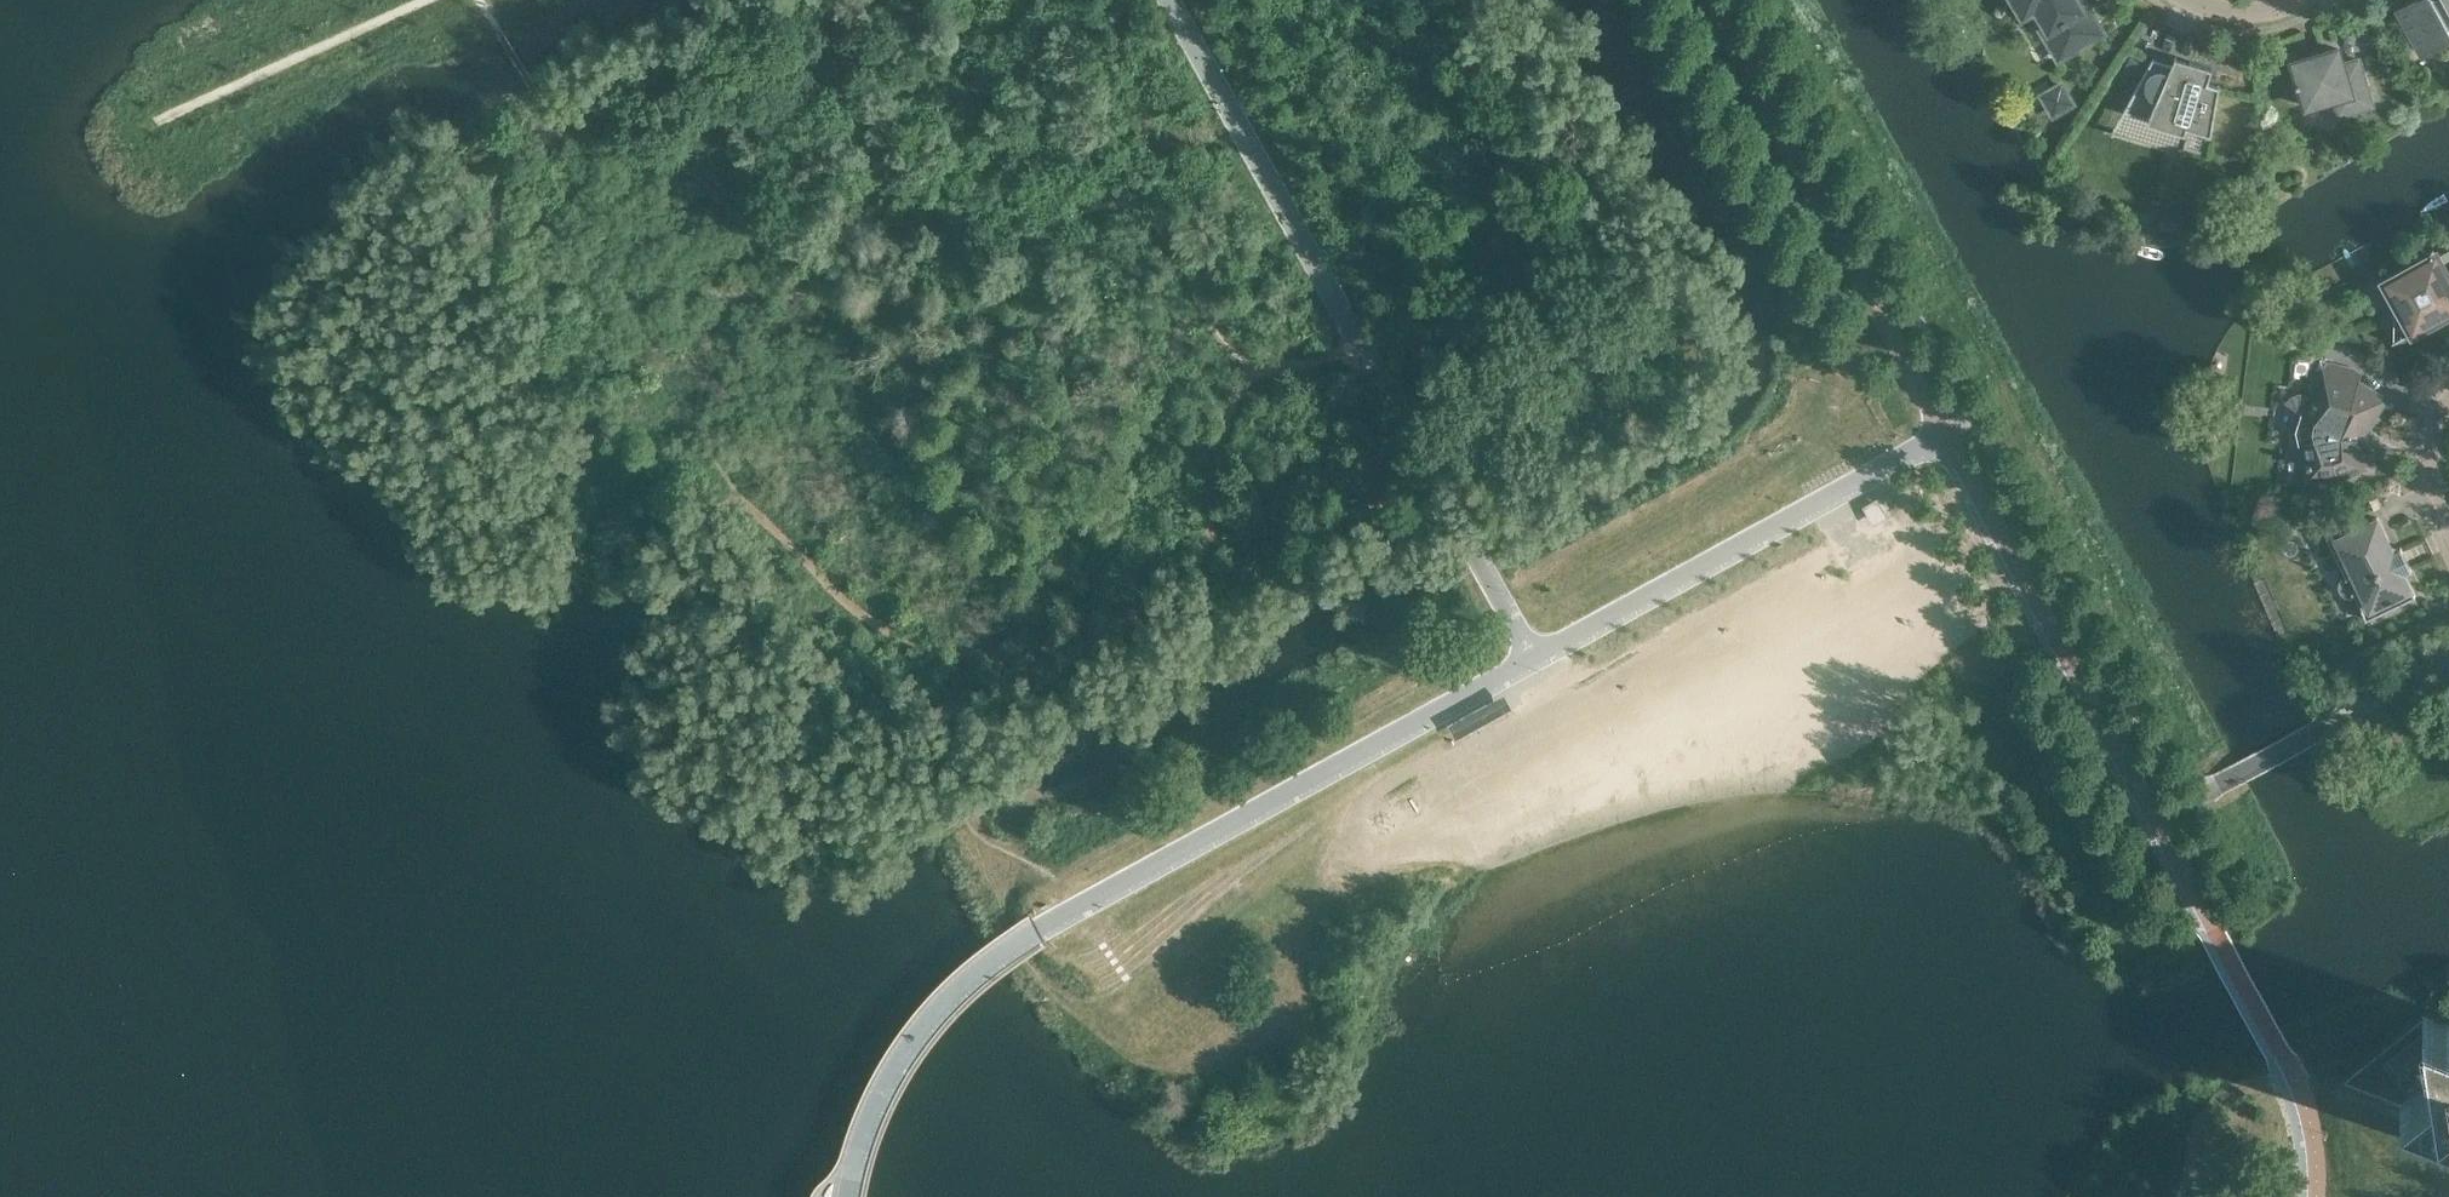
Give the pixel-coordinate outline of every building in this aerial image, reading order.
[(2023,15),(2031,10),(2046,36),(2044,37),(2054,54),(2056,53),(2059,58),(2102,32),(2084,0),(2078,4),(2076,0),(2015,0),(2023,15)] [(2432,1),(2432,0),(2415,0),(2397,10),(2411,34),(2413,47),(2418,47),(2421,52),(2448,37),(2448,32),(2447,28),(2448,26),(2448,0),(2433,0),(2432,1)] [(2309,59),(2308,57),(2293,61),(2299,82),(2295,83),(2300,100),(2315,108),(2328,104),(2327,100),(2346,94),(2351,111),(2373,105),(2359,59),(2343,64),(2338,48),(2322,53),(2323,55),(2309,59)] [(2211,134),(2219,85),(2208,82),(2212,68),(2190,61),(2187,69),(2153,58),(2124,111),(2111,133),(2113,134),(2126,111),(2149,118),(2147,122),(2154,124),(2156,120),(2173,126),(2172,129),(2174,130),(2177,119),(2187,123),(2184,133),(2185,133),(2187,127),(2211,134)] [(2061,85),(2041,98),(2053,116),(2073,103),(2061,85)] [(2448,312),(2448,274),(2447,275),(2433,249),(2427,252),(2430,256),(2384,281),(2411,331),(2392,341),(2393,342),(2448,312)] [(2358,435),(2357,433),(2357,432),(2367,429),(2367,428),(2376,413),(2374,413),(2371,403),(2383,400),(2383,399),(2371,401),(2369,390),(2371,390),(2371,389),(2358,381),(2357,381),(2353,379),(2355,374),(2358,375),(2359,374),(2320,360),(2308,398),(2304,412),(2304,413),(2303,418),(2302,423),(2303,428),(2303,432),(2304,437),(2305,437),(2306,442),(2303,442),(2303,443),(2300,444),(2303,458),(2306,472),(2306,478),(2325,479),(2325,478),(2330,478),(2334,478),(2339,477),(2344,475),(2348,473),(2349,473),(2365,464),(2363,459),(2360,449),(2361,448),(2355,444),(2357,440),(2358,435)] [(1878,503),(1867,508),(1871,515),(1876,512),(1878,517),(1884,514),(1878,503)] [(2415,596),(2413,591),(2404,573),(2411,570),(2399,546),(2392,549),(2377,517),(2323,531),(2344,574),(2343,575),(2341,577),(2339,579),(2338,581),(2338,583),(2338,585),(2338,587),(2339,589),(2340,591),(2341,593),(2342,593),(2344,595),(2345,596),(2347,596),(2350,596),(2352,596),(2354,595),(2366,619),(2415,596)] [(2423,1013),(2423,1017),(2343,1081),(2432,1115),(2448,1122),(2448,1023),(2423,1013)]
